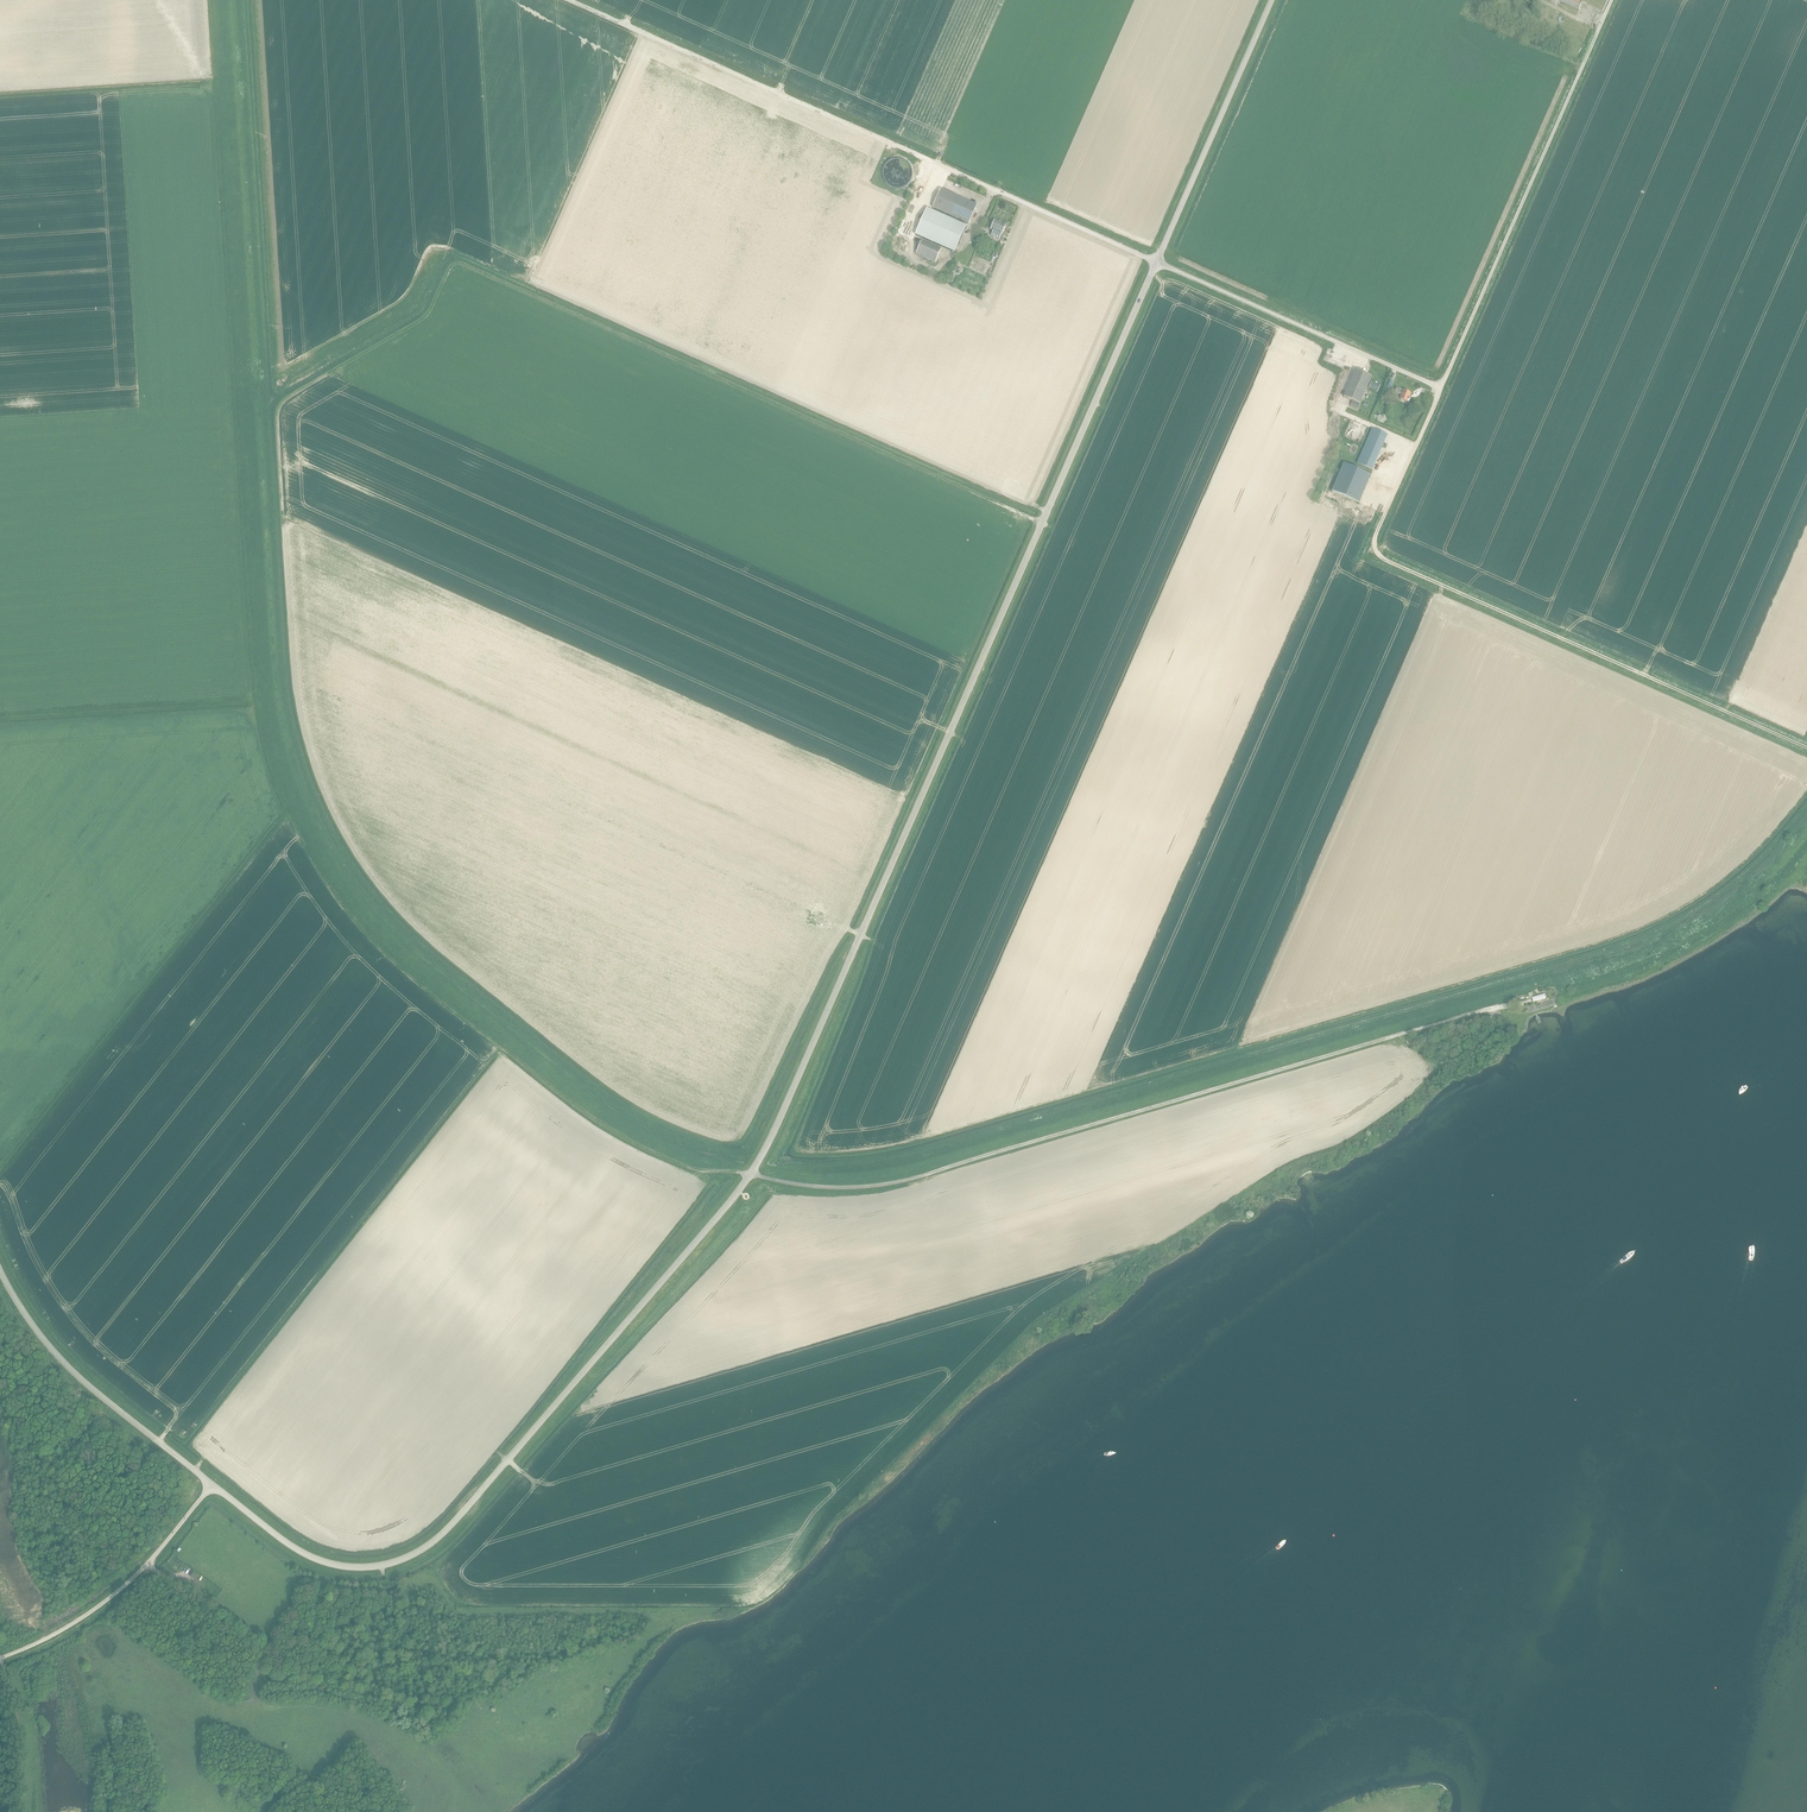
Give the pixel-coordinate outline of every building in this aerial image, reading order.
[(1577,0),(1557,0),(1579,10),(1582,2),(1577,0)] [(883,178),(885,182),(888,185),(892,188),(897,189),(901,189),(905,187),(909,185),(912,181),(914,177),(914,173),(914,169),(912,165),(909,162),(905,159),(901,158),(896,158),(892,159),(888,161),(885,165),(883,169),(882,173),(883,178)] [(977,205),(942,190),(933,208),(968,224),(977,205)] [(927,208),(915,235),(953,252),(965,225),(927,208)] [(999,239),(1001,235),(1002,235),(1006,225),(995,220),(991,230),(993,231),(991,236),(996,238),(999,239)] [(936,262),(942,249),(922,240),(916,253),(936,262)] [(1350,406),(1358,409),(1372,376),(1355,369),(1343,397),(1352,401),(1350,406)] [(1370,381),(1368,387),(1375,390),(1378,384),(1370,381)] [(1403,391),(1396,388),(1395,392),(1401,395),(1400,399),(1407,402),(1411,393),(1403,390),(1403,391)] [(1357,463),(1372,470),(1387,435),(1372,428),(1357,463)] [(1370,475),(1344,464),(1333,491),(1358,502),(1370,475)]
